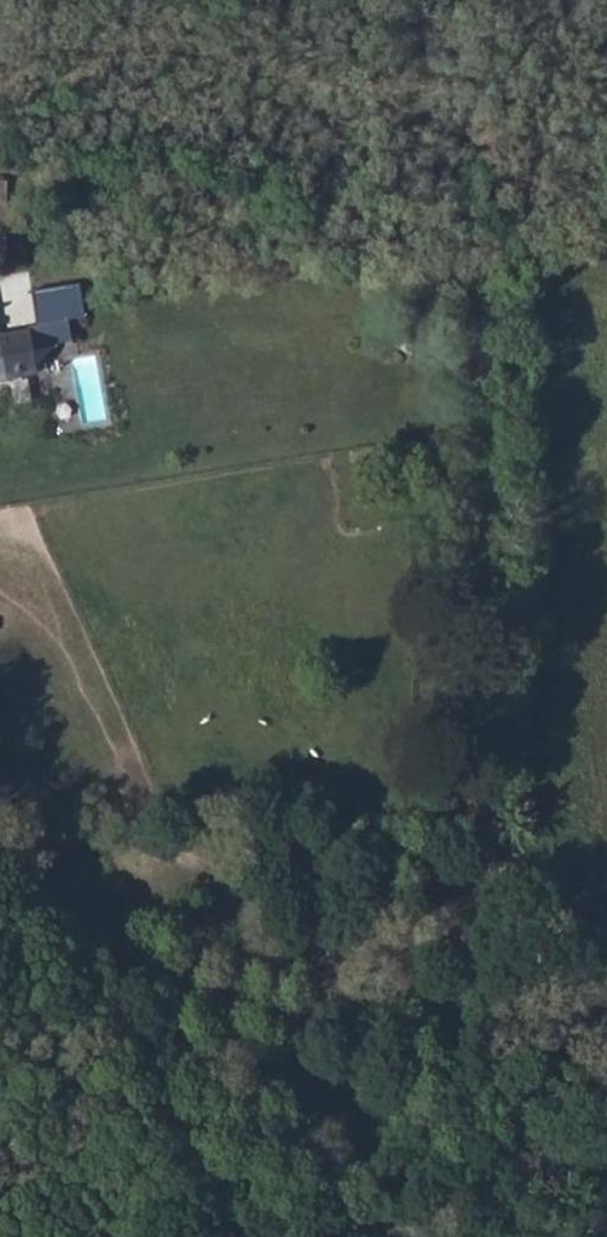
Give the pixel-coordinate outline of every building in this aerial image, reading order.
[(19,322),(22,365),(0,367),(0,407),(101,397),(97,357),(56,360),(53,318),(19,322)]
